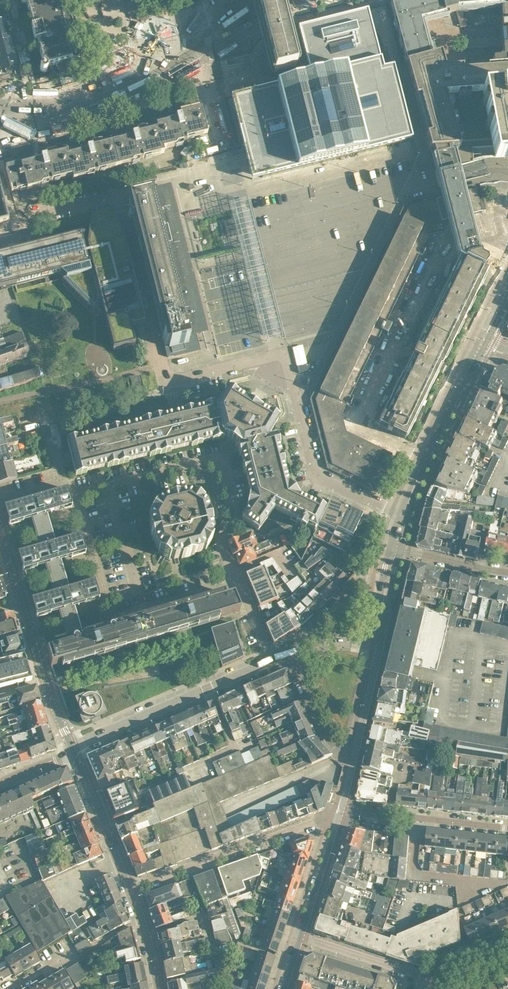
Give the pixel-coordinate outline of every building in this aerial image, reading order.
[(21,0),(21,1),(21,2),(22,2),(22,3),(23,3),(24,4),(25,4),(26,4),(27,4),(33,27),(31,28),(35,41),(37,41),(38,45),(43,64),(42,65),(41,65),(41,66),(40,66),(40,67),(40,68),(40,69),(40,70),(41,71),(42,72),(43,72),(44,72),(45,72),(46,71),(47,71),(47,70),(48,69),(48,68),(48,67),(47,67),(57,64),(61,63),(70,60),(70,61),(71,62),(72,63),(73,64),(74,64),(75,64),(76,63),(77,63),(78,62),(78,61),(78,60),(78,59),(78,58),(77,58),(77,57),(76,57),(76,56),(75,56),(74,56),(73,56),(69,45),(71,45),(70,43),(69,44),(67,38),(66,32),(67,32),(68,32),(69,31),(70,30),(71,30),(71,29),(72,27),(72,26),(72,25),(72,24),(71,22),(70,21),(69,20),(68,19),(67,19),(66,19),(65,19),(63,19),(62,19),(61,14),(59,8),(60,8),(60,6),(59,7),(57,0),(21,0)] [(209,77),(223,73),(252,66),(249,54),(226,60),(221,61),(206,0),(190,0),(209,77)] [(255,10),(258,23),(259,28),(260,32),(262,38),(271,75),(297,69),(288,32),(286,25),(285,20),(284,15),(281,2),(280,0),(252,0),(255,10)] [(456,12),(471,11),(495,9),(507,8),(507,0),(406,0),(390,4),(406,65),(435,57),(435,56),(433,51),(428,30),(428,29),(425,20),(435,18),(444,15),(456,12)] [(496,24),(507,24),(507,8),(495,9),(496,13),(488,13),(489,25),(496,24)] [(242,95),(231,97),(237,124),(239,129),(240,136),(242,141),(243,149),(245,154),(247,161),(248,166),(251,180),(263,178),(330,161),(411,140),(410,136),(409,131),(408,125),(407,121),(405,113),(404,108),(402,101),(400,96),(399,89),(397,84),(393,68),(387,69),(386,69),(383,70),(374,35),(370,19),(368,12),(368,10),(367,10),(299,27),(301,39),(302,39),(311,77),(298,80),(242,95)] [(472,26),(471,11),(456,12),(460,27),(472,26)] [(467,50),(505,47),(507,47),(507,32),(505,32),(506,38),(502,39),(500,36),(501,35),(495,39),(493,36),(488,39),(485,36),(480,40),(478,37),(473,40),(471,37),(466,40),(467,50)] [(505,47),(506,58),(499,58),(499,60),(493,60),(493,67),(507,66),(507,47),(505,47)] [(468,68),(445,70),(440,55),(435,56),(435,57),(406,65),(430,150),(432,150),(450,149),(459,148),(458,143),(491,140),(492,149),(494,155),(494,159),(495,160),(498,160),(507,159),(507,66),(493,67),(468,68)] [(184,126),(187,139),(207,134),(200,107),(180,112),(184,126)] [(8,166),(5,167),(12,192),(26,188),(27,190),(38,187),(38,185),(72,177),(73,181),(84,178),(84,176),(129,165),(129,163),(164,154),(163,150),(173,147),(173,145),(187,141),(187,139),(184,126),(180,112),(179,112),(180,116),(166,120),(162,121),(155,123),(156,127),(146,129),(146,130),(146,131),(122,137),(117,139),(101,143),(101,145),(77,151),(71,152),(67,153),(66,149),(55,152),(55,154),(31,160),(29,161),(8,166)] [(388,185),(386,186),(388,195),(391,204),(393,203),(394,207),(396,211),(393,212),(395,221),(398,231),(400,230),(402,234),(403,238),(400,239),(402,248),(405,257),(407,257),(409,262),(414,260),(424,294),(432,292),(434,297),(447,293),(447,290),(455,288),(456,291),(480,285),(478,279),(487,276),(477,242),(483,241),(482,237),(485,236),(482,227),(479,217),(477,218),(476,214),(475,210),(477,210),(475,200),(472,190),(470,191),(469,186),(463,165),(459,166),(457,161),(454,149),(430,150),(434,167),(437,179),(442,177),(443,180),(446,192),(443,193),(445,199),(448,198),(450,207),(452,215),(450,216),(451,221),(452,225),(455,225),(457,233),(460,242),(457,243),(458,247),(434,253),(433,249),(430,250),(428,241),(426,232),(429,232),(427,227),(426,223),(423,223),(421,215),(418,206),(421,205),(420,201),(419,196),(416,197),(414,188),(413,185),(418,184),(415,172),(387,180),(388,185)] [(0,187),(0,223),(8,221),(0,187)] [(194,198),(236,206),(238,196),(196,189),(194,198)] [(141,252),(155,308),(167,358),(173,356),(186,353),(185,347),(194,345),(191,331),(194,330),(196,330),(201,329),(171,208),(166,191),(151,195),(151,194),(149,195),(142,197),(128,200),(141,252)] [(136,326),(137,326),(145,324),(124,236),(111,209),(91,214),(90,214),(89,220),(87,245),(84,246),(81,233),(0,254),(0,288),(48,276),(55,274),(61,273),(93,307),(100,300),(103,312),(108,333),(112,345),(113,350),(135,344),(130,328),(136,326)] [(229,238),(238,236),(236,228),(236,225),(235,225),(234,220),(225,223),(229,238)] [(308,255),(312,273),(340,267),(340,265),(348,263),(349,268),(368,264),(364,243),(308,255)] [(229,272),(233,290),(242,288),(236,262),(205,270),(207,277),(229,272)] [(345,297),(342,287),(349,285),(347,278),(320,284),(322,293),(326,292),(328,301),(345,297)] [(292,292),(293,297),(302,295),(302,294),(309,292),(308,287),(292,292)] [(235,296),(238,310),(249,308),(246,294),(235,296)] [(330,346),(317,367),(322,370),(316,381),(304,402),(296,415),(300,430),(376,474),(391,470),(456,358),(452,343),(376,299),(360,303),(341,337),(335,349),(330,346)] [(240,314),(243,326),(253,324),(250,311),(240,314)] [(2,340),(0,341),(0,367),(5,365),(22,359),(27,357),(32,355),(35,354),(31,341),(25,343),(24,340),(20,342),(15,343),(11,345),(6,347),(3,340),(2,340)] [(5,365),(0,367),(0,391),(26,383),(40,377),(37,370),(9,379),(5,365)] [(503,369),(486,376),(480,389),(502,401),(503,400),(499,398),(501,393),(507,396),(507,370),(503,369)] [(130,377),(132,387),(140,385),(138,375),(130,377)] [(500,406),(502,401),(480,389),(466,419),(489,430),(489,429),(497,413),(501,415),(504,408),(500,406)] [(227,390),(222,399),(216,410),(214,404),(183,412),(174,414),(173,415),(67,441),(73,466),(75,474),(215,438),(223,436),(223,435),(240,445),(239,446),(241,453),(245,471),(248,481),(251,493),(249,500),(248,509),(248,510),(241,518),(258,531),(274,509),(274,508),(275,509),(291,517),(290,519),(296,522),(295,525),(305,529),(306,527),(315,532),(325,510),(298,497),(288,484),(287,484),(275,436),(270,438),(269,435),(278,420),(227,390)] [(4,433),(2,427),(12,424),(10,419),(4,421),(0,422),(0,434),(4,433)] [(454,444),(453,447),(478,459),(483,447),(486,449),(487,448),(488,445),(489,443),(498,447),(500,444),(501,441),(494,438),(496,433),(489,429),(489,430),(466,419),(461,428),(460,432),(459,434),(458,435),(454,444)] [(496,433),(503,436),(507,425),(507,422),(502,419),(496,433)] [(0,434),(0,449),(12,445),(17,444),(16,439),(6,441),(4,433),(0,434)] [(21,459),(19,450),(13,452),(12,445),(0,449),(0,465),(21,459)] [(475,463),(478,459),(453,447),(447,459),(470,470),(474,463),(475,463)] [(21,459),(0,465),(0,484),(17,479),(14,470),(23,468),(24,469),(41,465),(38,454),(21,459)] [(447,459),(435,484),(448,490),(464,493),(469,494),(478,474),(470,470),(447,459)] [(428,498),(428,499),(441,506),(445,497),(463,500),(464,493),(448,490),(435,484),(433,487),(428,498)] [(67,489),(4,508),(8,522),(9,525),(10,525),(9,522),(22,518),(23,521),(22,518),(29,516),(30,519),(29,516),(30,515),(39,547),(17,554),(22,568),(23,572),(24,571),(23,568),(35,564),(37,568),(37,567),(36,564),(42,562),(43,566),(44,566),(43,562),(44,562),(53,593),(31,600),(35,614),(36,614),(37,618),(36,614),(49,610),(50,614),(51,614),(50,610),(56,608),(57,612),(56,608),(57,608),(67,640),(53,644),(54,645),(55,644),(56,647),(46,650),(47,652),(51,666),(53,666),(62,663),(62,667),(219,620),(218,617),(240,611),(233,595),(224,598),(223,595),(224,594),(224,593),(83,635),(73,603),(77,602),(78,606),(79,605),(78,602),(84,600),(85,604),(86,603),(85,600),(97,596),(99,600),(99,599),(98,596),(94,581),(69,589),(59,557),(64,556),(65,559),(64,556),(70,554),(72,557),(71,554),(84,550),(85,553),(84,550),(85,550),(80,535),(55,543),(46,511),(50,509),(51,513),(52,513),(51,509),(57,508),(58,511),(57,507),(70,504),(71,507),(72,507),(71,504),(67,489)] [(191,499),(187,496),(180,498),(179,497),(173,498),(167,500),(167,501),(160,503),(156,509),(149,521),(151,528),(150,528),(153,541),(154,541),(156,548),(174,559),(178,558),(181,557),(181,558),(194,555),(194,554),(201,552),(212,534),(210,527),(211,526),(208,514),(207,514),(206,509),(205,507),(201,505),(203,502),(202,499),(196,495),(193,496),(191,499)] [(496,506),(502,508),(505,497),(499,496),(498,499),(496,506)] [(482,505),(493,506),(494,499),(484,497),(482,505)] [(428,499),(425,510),(442,511),(451,511),(467,512),(467,507),(462,507),(445,507),(440,507),(441,506),(428,499)] [(330,501),(325,510),(315,532),(312,536),(312,537),(329,545),(345,508),(330,501)] [(362,516),(347,509),(345,508),(329,545),(345,553),(362,516)] [(425,510),(423,519),(462,529),(463,524),(458,523),(448,520),(451,511),(442,511),(425,510)] [(467,512),(465,516),(474,518),(474,517),(493,520),(494,513),(467,512)] [(452,541),(451,543),(457,545),(455,555),(454,556),(456,557),(456,555),(464,557),(463,559),(464,559),(471,530),(474,518),(465,516),(463,524),(462,529),(460,537),(453,536),(452,541)] [(423,519),(421,527),(437,532),(438,529),(451,532),(450,535),(453,536),(460,537),(462,529),(423,519)] [(493,520),(489,535),(485,549),(495,552),(498,536),(500,528),(497,527),(498,521),(493,520)] [(498,536),(495,552),(504,554),(507,537),(507,524),(505,523),(504,529),(500,528),(498,536)] [(421,527),(419,536),(425,537),(425,539),(435,542),(433,551),(448,555),(449,555),(450,554),(449,554),(450,549),(445,548),(441,547),(443,542),(436,540),(435,540),(436,537),(448,540),(452,541),(453,536),(450,535),(437,532),(421,527)] [(485,551),(485,549),(489,535),(483,533),(483,532),(471,530),(464,559),(465,557),(477,560),(479,550),(485,551)] [(233,556),(235,555),(257,546),(255,542),(251,533),(227,543),(233,556)] [(416,545),(418,548),(424,549),(433,551),(435,542),(425,539),(425,537),(419,536),(418,536),(416,545)] [(270,540),(257,546),(235,555),(240,565),(255,559),(253,552),(271,545),(269,541),(270,540)] [(304,565),(308,570),(332,553),(322,548),(316,554),(313,558),(312,556),(304,565)] [(260,563),(262,568),(263,567),(264,569),(276,563),(272,558),(260,563)] [(308,570),(304,565),(301,561),(295,565),(301,575),(308,570)] [(451,572),(422,565),(414,563),(412,564),(407,582),(446,591),(451,572)] [(338,591),(343,585),(324,567),(321,564),(316,569),(325,579),(326,579),(338,591)] [(343,585),(348,580),(337,569),(334,571),(327,564),(324,567),(343,585)] [(262,568),(245,575),(250,585),(268,578),(268,577),(264,569),(263,567),(262,568)] [(305,582),(314,591),(326,602),(338,591),(326,579),(325,579),(316,569),(314,570),(313,574),(322,583),(318,587),(309,579),(305,582)] [(450,603),(455,605),(463,575),(453,572),(449,588),(453,589),(450,603)] [(284,575),(281,577),(285,584),(289,582),(284,575)] [(468,593),(472,577),(463,575),(455,605),(460,606),(461,601),(466,603),(468,593)] [(268,578),(250,585),(254,596),(275,587),(270,577),(268,577),(268,578)] [(289,582),(285,584),(291,593),(302,583),(297,577),(289,582)] [(472,577),(468,593),(466,603),(462,616),(467,617),(469,611),(473,595),(477,596),(481,581),(481,579),(472,577)] [(492,584),(483,581),(479,597),(483,598),(478,620),(483,621),(484,619),(489,600),(492,584)] [(407,582),(405,592),(441,601),(443,602),(446,591),(407,582)] [(492,584),(489,600),(493,601),(489,618),(494,619),(494,618),(502,586),(492,584)] [(318,610),(326,602),(314,591),(310,594),(302,586),(299,589),(302,593),(306,598),(318,610)] [(507,604),(507,587),(504,587),(502,586),(494,618),(494,619),(493,622),(499,623),(503,603),(507,604)] [(275,587),(254,596),(259,607),(260,607),(266,604),(270,602),(279,598),(275,587)] [(294,599),(311,616),(318,610),(306,598),(303,601),(299,597),(302,593),(299,589),(295,593),(292,596),(294,599)] [(403,601),(419,605),(420,602),(439,607),(441,601),(405,592),(403,601)] [(291,609),(302,625),(311,616),(294,599),(288,605),(291,609)] [(437,671),(438,666),(448,625),(451,613),(448,612),(419,605),(403,601),(403,602),(407,603),(406,608),(401,607),(392,645),(388,660),(389,661),(387,666),(386,671),(389,672),(389,673),(391,673),(398,675),(409,678),(411,671),(412,665),(431,670),(437,671)] [(281,602),(277,604),(283,614),(294,630),(302,625),(291,609),(288,611),(281,602)] [(451,613),(448,625),(456,627),(458,616),(458,615),(453,614),(453,613),(451,613)] [(274,620),(273,620),(284,637),(294,630),(283,614),(274,620)] [(272,618),(264,623),(272,642),(273,644),(284,637),(273,620),(274,620),(272,618)] [(489,623),(483,621),(483,622),(480,633),(486,634),(489,623)] [(19,633),(16,622),(8,624),(0,627),(0,638),(19,633)] [(233,623),(210,630),(211,631),(214,630),(218,640),(236,635),(233,623)] [(489,623),(486,634),(491,636),(494,624),(489,623)] [(500,625),(494,624),(491,636),(497,637),(500,625)] [(502,638),(505,627),(500,625),(497,637),(502,638)] [(0,648),(0,653),(2,653),(3,657),(7,656),(24,651),(25,650),(23,646),(24,646),(21,636),(20,636),(19,633),(0,638),(0,646),(0,648)] [(236,635),(218,640),(221,652),(240,646),(236,635)] [(240,646),(221,652),(225,665),(221,667),(222,668),(243,658),(240,646)] [(0,662),(0,688),(31,680),(29,672),(29,671),(25,659),(24,656),(13,658),(11,659),(11,658),(11,659),(4,661),(0,662)] [(288,703),(299,698),(287,671),(287,670),(284,669),(275,674),(288,703)] [(283,705),(288,703),(275,674),(266,677),(273,692),(277,691),(283,705)] [(417,708),(423,709),(424,708),(428,709),(434,684),(410,678),(409,678),(398,675),(385,674),(382,688),(406,694),(403,707),(417,708)] [(266,677),(258,681),(266,699),(274,696),(273,692),(266,677)] [(250,685),(256,700),(260,698),(265,709),(261,711),(263,714),(271,711),(258,681),(250,685)] [(19,690),(0,695),(0,705),(9,703),(11,711),(20,708),(40,703),(39,701),(40,700),(36,685),(19,690)] [(250,685),(242,688),(255,718),(263,714),(261,711),(260,708),(257,709),(255,704),(258,703),(256,700),(250,685)] [(242,688),(233,692),(240,707),(244,705),(250,720),(255,718),(242,688)] [(382,688),(378,703),(397,707),(397,706),(402,706),(403,707),(406,694),(382,688)] [(236,708),(240,707),(233,692),(225,696),(240,730),(243,737),(247,734),(242,722),(236,708)] [(89,721),(91,720),(93,719),(93,721),(103,717),(105,716),(105,714),(106,714),(97,693),(83,699),(82,697),(74,701),(77,709),(78,711),(79,712),(80,716),(79,716),(82,724),(84,723),(84,725),(90,722),(89,721)] [(225,696),(217,699),(232,733),(240,730),(225,696)] [(300,701),(268,715),(270,721),(287,713),(288,716),(304,710),(300,701)] [(211,702),(200,707),(209,726),(213,724),(217,733),(224,730),(211,702)] [(41,706),(40,703),(20,708),(22,715),(17,717),(17,715),(8,718),(10,725),(12,724),(45,715),(44,715),(43,712),(44,711),(42,707),(41,706)] [(378,703),(374,721),(395,725),(396,721),(419,724),(423,709),(417,708),(403,707),(402,706),(397,706),(397,707),(378,703)] [(209,726),(200,707),(190,711),(204,744),(210,741),(204,728),(209,726)] [(307,718),(304,710),(288,716),(274,722),(276,728),(290,722),(292,724),(307,718)] [(190,711),(179,716),(186,731),(190,729),(198,746),(204,744),(190,711)] [(26,729),(26,732),(48,725),(48,724),(46,720),(45,719),(44,716),(45,716),(45,715),(12,724),(15,732),(26,729)] [(179,716),(169,721),(181,749),(187,746),(181,733),(186,731),(179,716)] [(311,728),(307,718),(292,724),(293,729),(279,735),(281,739),(311,728)] [(181,749),(169,721),(159,725),(165,740),(170,738),(176,751),(181,749)] [(249,724),(252,731),(259,729),(256,721),(249,724)] [(429,736),(439,738),(441,726),(425,723),(423,728),(423,729),(430,731),(429,736)] [(26,732),(11,736),(13,743),(14,744),(26,740),(30,741),(30,740),(34,739),(40,737),(41,739),(52,737),(48,725),(26,732)] [(159,725),(149,729),(161,758),(163,763),(169,760),(161,742),(165,740),(159,725)] [(439,738),(429,736),(430,731),(423,729),(423,728),(413,725),(410,737),(428,741),(427,744),(457,749),(457,752),(456,755),(497,762),(502,762),(507,763),(507,750),(500,749),(494,748),(489,747),(483,746),(477,745),(472,744),(466,743),(461,742),(455,741),(450,740),(444,739),(439,738)] [(372,726),(369,742),(386,745),(400,746),(402,732),(372,726)] [(259,729),(252,731),(255,738),(263,734),(261,728),(259,729)] [(311,728),(281,739),(283,744),(289,742),(291,746),(315,736),(311,728)] [(149,729),(138,734),(144,749),(145,749),(150,747),(155,760),(161,758),(149,729)] [(240,730),(232,733),(235,740),(243,737),(240,730)] [(139,752),(144,749),(138,734),(127,739),(127,740),(138,765),(139,767),(145,764),(139,752)] [(301,748),(307,754),(324,747),(315,736),(291,746),(277,752),(276,752),(279,757),(301,748)] [(23,749),(16,752),(20,763),(21,762),(29,759),(31,758),(56,749),(52,737),(41,739),(40,737),(34,739),(30,740),(30,741),(31,743),(22,746),(23,749)] [(507,750),(507,738),(502,737),(500,749),(507,750)] [(7,739),(1,741),(10,766),(20,763),(16,752),(15,749),(14,744),(13,743),(9,744),(7,739)] [(264,739),(257,742),(258,744),(260,748),(267,745),(264,739)] [(87,757),(101,791),(126,781),(117,759),(123,757),(128,770),(138,765),(127,740),(118,744),(118,743),(87,757)] [(0,742),(0,749),(2,754),(0,755),(0,760),(3,769),(6,768),(9,766),(10,766),(1,741),(0,742)] [(228,746),(228,741),(217,745),(219,750),(228,746)] [(386,745),(369,742),(369,743),(368,747),(367,750),(384,754),(384,756),(396,759),(397,752),(399,753),(401,746),(400,746),(386,745)] [(282,765),(286,775),(296,771),(332,755),(324,747),(307,754),(309,759),(293,766),(291,761),(282,765)] [(257,748),(241,755),(246,765),(254,761),(262,758),(260,753),(257,748)] [(262,758),(270,755),(271,754),(269,749),(260,753),(262,758)] [(382,765),(384,756),(384,754),(367,750),(363,769),(392,775),(394,767),(382,765)] [(240,751),(212,763),(218,777),(224,774),(239,768),(246,765),(241,755),(240,751)] [(435,751),(434,759),(442,760),(443,759),(443,753),(435,751)] [(397,752),(396,759),(402,760),(427,766),(428,760),(403,755),(403,754),(399,753),(397,752)] [(275,767),(270,755),(262,758),(254,761),(263,784),(279,778),(275,767)] [(450,757),(449,765),(457,769),(458,757),(450,756),(450,757)] [(263,784),(254,761),(246,765),(239,768),(248,790),(263,784)] [(493,769),(501,770),(502,762),(497,762),(496,764),(494,763),(493,769)] [(282,765),(275,767),(279,778),(286,775),(282,765)] [(22,816),(35,809),(31,800),(55,789),(72,782),(66,767),(48,774),(11,792),(0,797),(0,826),(22,816)] [(177,767),(174,769),(177,775),(183,773),(184,772),(182,767),(178,769),(177,767)] [(233,796),(248,790),(239,768),(224,774),(233,796)] [(418,793),(416,807),(417,807),(426,808),(428,795),(428,791),(429,786),(432,770),(426,769),(425,773),(423,785),(424,785),(423,794),(418,793)] [(360,781),(378,785),(390,788),(392,782),(379,779),(381,775),(362,770),(362,771),(361,777),(360,781)] [(413,783),(419,784),(423,785),(425,773),(416,771),(413,783)] [(219,802),(233,796),(224,774),(218,777),(201,784),(207,800),(216,796),(219,802)] [(426,808),(435,809),(438,778),(439,776),(436,776),(434,775),(432,791),(428,791),(428,795),(426,808)] [(185,776),(149,791),(154,803),(190,788),(185,776)] [(438,778),(435,809),(444,810),(445,793),(442,792),(444,777),(441,776),(439,776),(438,778)] [(482,783),(479,814),(487,815),(489,797),(491,785),(487,785),(488,778),(483,777),(483,779),(482,783)] [(134,783),(137,790),(138,792),(148,787),(144,778),(134,783)] [(470,813),(479,814),(482,783),(483,779),(478,778),(478,781),(476,796),(472,795),(470,813)] [(311,792),(314,789),(309,780),(302,783),(307,793),(309,792),(311,792)] [(452,811),(462,812),(464,786),(465,781),(457,780),(456,794),(454,793),(452,811)] [(126,781),(101,791),(106,802),(109,810),(113,820),(125,815),(137,810),(126,781)] [(359,787),(358,790),(367,792),(388,797),(389,791),(378,789),(378,785),(360,781),(359,787)] [(464,786),(462,812),(470,813),(472,795),(473,787),(470,787),(471,782),(465,781),(464,786)] [(317,811),(317,812),(323,810),(325,809),(332,785),(333,785),(323,782),(314,789),(311,792),(309,792),(312,800),(316,812),(317,811)] [(487,815),(496,816),(499,786),(500,782),(495,782),(495,783),(493,798),(489,797),(487,815)] [(499,786),(496,816),(505,817),(506,802),(506,799),(502,799),(504,785),(504,783),(500,782),(499,786)] [(302,783),(295,786),(300,797),(307,793),(302,783)] [(127,820),(115,825),(127,856),(144,850),(169,841),(176,863),(222,847),(218,835),(207,800),(201,784),(190,788),(153,804),(136,811),(125,816),(127,820)] [(399,784),(397,805),(410,807),(413,807),(416,807),(418,793),(423,794),(424,785),(423,785),(419,784),(418,792),(403,790),(404,785),(399,784)] [(74,785),(56,792),(58,796),(43,803),(46,808),(61,802),(78,795),(74,785)] [(295,799),(300,797),(295,786),(290,789),(295,799)] [(290,789),(285,791),(290,801),(295,799),(290,789)] [(446,789),(445,793),(444,810),(446,811),(452,811),(454,793),(454,790),(446,789)] [(365,802),(367,792),(358,790),(356,798),(358,801),(365,802)] [(285,791),(280,793),(285,804),(290,801),(285,791)] [(387,804),(388,797),(367,792),(365,802),(387,804)] [(285,804),(280,793),(275,795),(280,806),(285,804)] [(78,795),(61,802),(62,805),(46,811),(50,819),(82,805),(78,795)] [(275,795),(270,798),(275,808),(280,806),(275,795)] [(216,796),(207,800),(218,835),(231,829),(226,818),(219,802),(216,796)] [(270,798),(265,800),(270,810),(275,808),(270,798)] [(260,802),(265,813),(270,810),(265,800),(260,802)] [(312,800),(293,807),(298,819),(317,812),(317,811),(316,812),(312,800)] [(260,802),(256,804),(261,815),(265,813),(260,802)] [(256,817),(261,815),(256,804),(251,807),(256,817)] [(82,805),(50,819),(52,824),(58,822),(57,822),(61,821),(59,818),(66,815),(68,820),(85,813),(82,805)] [(251,807),(246,809),(251,819),(255,818),(256,817),(251,807)] [(279,826),(298,819),(293,807),(283,811),(283,810),(275,813),(279,826)] [(246,809),(241,811),(246,822),(251,819),(246,809)] [(241,811),(236,813),(241,824),(246,822),(241,811)] [(59,834),(72,828),(73,828),(89,822),(85,813),(68,820),(55,825),(59,834)] [(241,824),(236,813),(231,816),(236,826),(241,824)] [(275,813),(256,821),(260,833),(279,826),(275,813)] [(231,816),(226,818),(231,829),(236,826),(231,816)] [(256,821),(255,818),(251,819),(246,822),(241,824),(236,826),(231,829),(218,835),(222,847),(260,833),(256,821)] [(75,833),(76,837),(93,831),(89,822),(73,828),(72,828),(59,834),(61,839),(75,833)] [(427,829),(426,841),(425,847),(436,848),(438,830),(427,829)] [(375,833),(362,831),(349,830),(344,845),(362,852),(372,853),(385,856),(392,857),(401,858),(403,836),(387,834),(375,833)] [(436,848),(446,849),(448,831),(438,830),(436,848)] [(76,849),(78,854),(84,851),(99,846),(93,831),(76,837),(78,842),(61,849),(63,854),(76,849)] [(458,832),(448,831),(446,849),(456,850),(458,832)] [(468,833),(458,832),(456,850),(466,851),(468,833)] [(479,835),(468,833),(466,851),(477,852),(479,835)] [(489,836),(479,835),(477,852),(487,854),(489,836)] [(403,836),(401,858),(407,860),(409,838),(409,837),(403,836)] [(499,837),(489,836),(487,854),(497,855),(499,837)] [(8,844),(5,837),(0,839),(0,847),(8,844)] [(291,855),(307,860),(313,842),(308,837),(287,844),(287,845),(289,844),(292,852),(291,855)] [(507,856),(507,838),(499,837),(497,855),(507,856)] [(40,842),(28,847),(38,869),(51,864),(50,860),(53,859),(48,849),(43,851),(41,846),(46,844),(44,840),(40,842)] [(177,865),(176,863),(169,841),(144,850),(127,856),(128,856),(133,869),(134,869),(137,877),(164,867),(165,869),(177,865)] [(362,852),(344,845),(337,865),(359,872),(371,875),(373,875),(377,876),(390,878),(392,857),(385,856),(372,853),(362,852)] [(78,854),(72,856),(76,865),(102,855),(99,846),(84,851),(78,854)] [(270,851),(270,850),(259,854),(260,857),(269,859),(269,858),(268,858),(270,851)] [(279,856),(277,862),(304,871),(307,860),(291,855),(291,854),(287,853),(285,858),(279,856)] [(259,854),(257,855),(262,868),(265,869),(269,859),(260,857),(259,854)] [(244,890),(242,882),(248,880),(252,890),(254,889),(258,877),(261,867),(262,868),(257,855),(242,861),(235,863),(217,869),(227,896),(244,890)] [(390,878),(400,880),(400,879),(405,880),(407,860),(401,858),(392,857),(390,878)] [(51,864),(38,869),(42,879),(43,880),(55,875),(63,872),(59,861),(51,864)] [(277,862),(275,867),(279,868),(285,870),(283,876),(300,882),(304,871),(277,862)] [(337,865),(334,873),(351,879),(370,884),(373,875),(371,875),(359,872),(337,865)] [(228,917),(222,919),(230,941),(233,948),(235,947),(240,934),(239,931),(231,908),(228,899),(227,896),(217,869),(212,871),(228,917)] [(202,901),(212,922),(222,919),(228,917),(212,871),(193,878),(200,896),(202,901)] [(334,873),(331,881),(364,891),(366,892),(368,892),(369,889),(371,890),(373,884),(370,884),(351,879),(334,873)] [(103,897),(117,892),(110,874),(95,880),(98,887),(91,890),(93,896),(101,892),(103,897)] [(271,878),(269,884),(296,893),(300,882),(283,876),(281,882),(271,878)] [(150,909),(179,899),(179,898),(195,897),(200,896),(193,878),(174,885),(145,895),(150,909)] [(390,878),(387,887),(397,890),(397,889),(400,880),(390,878)] [(5,896),(6,897),(17,916),(51,895),(43,880),(42,879),(5,896)] [(410,881),(405,880),(400,879),(400,880),(397,889),(403,890),(403,886),(406,886),(405,888),(409,889),(410,881)] [(364,891),(331,881),(326,896),(343,902),(343,903),(358,909),(361,901),(353,899),(354,897),(357,898),(357,896),(361,897),(361,896),(377,900),(374,912),(384,915),(390,898),(368,892),(364,891)] [(269,884),(267,889),(278,892),(276,898),(292,904),(296,893),(269,884)] [(98,915),(99,914),(122,902),(117,892),(103,897),(106,904),(95,910),(98,915)] [(244,894),(228,899),(231,908),(234,907),(247,903),(244,894)] [(51,895),(17,916),(37,951),(66,933),(71,930),(65,920),(51,895)] [(343,902),(326,896),(323,905),(330,907),(329,909),(332,910),(333,908),(340,911),(343,903),(343,902)] [(0,900),(0,906),(4,912),(9,909),(3,898),(0,900)] [(180,899),(179,899),(150,909),(148,910),(152,919),(168,913),(169,913),(167,908),(169,908),(169,909),(174,907),(174,906),(176,905),(176,906),(181,904),(181,903),(183,902),(182,898),(180,899)] [(263,900),(262,905),(267,907),(273,909),(289,914),(292,904),(276,898),(274,903),(263,900)] [(122,902),(99,914),(102,920),(87,929),(90,936),(93,940),(109,932),(121,926),(130,922),(122,902)] [(330,907),(323,905),(320,917),(336,922),(340,911),(333,908),(332,910),(329,909),(330,907)] [(241,907),(235,909),(237,917),(243,915),(241,907)] [(269,918),(286,924),(289,914),(273,909),(269,918)] [(393,957),(397,958),(408,962),(409,960),(414,957),(415,960),(417,960),(415,957),(419,955),(420,958),(429,955),(428,952),(431,950),(433,953),(441,949),(440,947),(444,945),(445,948),(453,944),(452,941),(456,940),(457,943),(461,941),(458,911),(458,910),(452,913),(452,914),(403,938),(399,940),(398,939),(394,938),(395,934),(394,933),(396,928),(385,924),(387,919),(383,930),(370,925),(370,926),(357,921),(356,925),(349,923),(348,926),(336,922),(320,917),(314,933),(388,957),(388,955),(393,957)] [(152,919),(155,929),(189,916),(187,911),(171,918),(169,913),(168,913),(152,919)] [(507,928),(507,924),(502,911),(493,915),(500,932),(507,928)] [(77,912),(70,916),(77,927),(88,921),(84,915),(80,917),(77,912)] [(374,915),(370,925),(383,930),(387,919),(374,915)] [(491,936),(500,932),(493,915),(483,920),(491,936)] [(71,930),(77,927),(70,916),(65,920),(71,930)] [(266,928),(282,934),(286,924),(269,918),(266,928)] [(222,919),(212,922),(216,944),(230,941),(222,919)] [(481,940),(491,936),(483,920),(474,924),(481,940)] [(159,945),(162,944),(178,941),(181,940),(180,938),(189,936),(188,933),(193,932),(194,937),(199,936),(196,923),(190,922),(183,924),(180,926),(181,926),(177,927),(177,930),(156,934),(159,945)] [(471,944),(481,940),(474,924),(464,928),(468,937),(468,938),(471,944)] [(19,927),(11,931),(13,935),(21,930),(19,927)] [(135,938),(132,927),(118,935),(120,942),(135,938)] [(263,938),(279,944),(282,934),(266,928),(263,938)] [(86,938),(74,946),(80,955),(82,959),(85,958),(94,952),(86,938)] [(114,949),(104,952),(105,956),(105,957),(111,956),(138,949),(135,938),(120,942),(116,943),(117,948),(114,949)] [(260,948),(276,954),(279,944),(263,938),(260,948)] [(179,945),(178,941),(162,944),(165,953),(198,945),(197,940),(183,943),(183,944),(179,945)] [(21,949),(32,967),(34,966),(40,962),(30,944),(21,949)] [(198,945),(165,953),(167,960),(181,957),(181,953),(199,950),(198,945)] [(13,954),(23,972),(32,967),(21,949),(13,954)] [(138,949),(111,956),(112,961),(120,958),(121,964),(141,958),(138,949)] [(255,961),(272,967),(275,957),(259,951),(255,961)] [(7,964),(13,975),(15,977),(17,976),(23,972),(13,954),(4,959),(5,960),(7,964)] [(301,974),(299,981),(311,986),(313,979),(319,981),(327,958),(314,954),(313,955),(307,958),(306,958),(300,974),(301,974)] [(189,956),(167,960),(163,962),(165,971),(191,965),(189,956)] [(82,959),(77,962),(85,975),(86,975),(92,971),(89,964),(85,958),(82,959)] [(327,958),(319,981),(328,983),(335,961),(327,958)] [(1,978),(3,981),(13,975),(7,964),(5,960),(0,963),(0,979),(1,978)] [(268,977),(272,967),(255,961),(252,971),(268,977)] [(343,964),(335,961),(328,983),(336,986),(343,964)] [(77,962),(71,966),(81,981),(87,977),(86,975),(85,975),(77,962)] [(130,986),(146,983),(142,963),(124,967),(125,974),(109,977),(110,984),(127,980),(128,986),(130,986)] [(196,964),(191,965),(165,971),(166,979),(198,972),(196,964)] [(336,986),(336,988),(347,988),(355,967),(343,964),(336,986)] [(81,981),(71,966),(66,969),(75,984),(81,981)] [(347,988),(356,988),(362,970),(355,967),(347,988)] [(63,969),(54,974),(63,988),(70,988),(73,987),(63,969)] [(167,981),(169,988),(186,988),(185,985),(217,978),(216,970),(167,981)] [(362,970),(356,988),(366,988),(371,973),(362,970)] [(232,971),(231,971),(227,974),(230,980),(235,976),(232,971)] [(268,977),(252,971),(249,981),(265,987),(268,977)] [(371,973),(366,988),(376,988),(380,975),(379,975),(371,973)] [(46,979),(52,988),(63,988),(54,974),(46,979)] [(224,988),(225,988),(229,986),(221,975),(217,978),(224,988)] [(397,987),(396,987),(392,981),(393,979),(380,975),(376,988),(397,988),(397,987)] [(46,979),(38,984),(41,988),(52,988),(46,979)]
